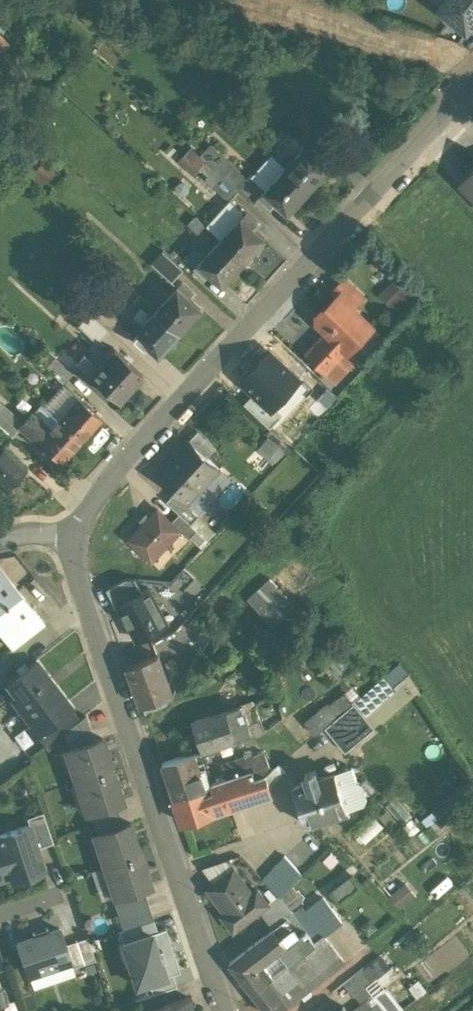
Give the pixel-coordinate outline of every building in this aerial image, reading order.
[(467,30),(472,23),(472,0),(446,0),(440,7),(467,30)] [(270,116),(259,106),(249,117),(261,127),(270,116)] [(312,139),(286,167),(309,188),(330,165),(317,153),(322,148),(312,139)] [(230,161),(212,144),(202,155),(220,171),(230,161)] [(249,179),(230,161),(220,171),(223,174),(239,189),(249,179)] [(309,188),(286,167),(261,195),(271,204),(276,199),(288,210),(309,188)] [(461,179),(472,191),(472,167),(461,179)] [(215,168),(205,178),(211,184),(212,183),(214,185),(223,175),(215,168)] [(239,189),(223,174),(223,175),(214,185),(230,200),(239,189)] [(246,211),(222,238),(245,259),(265,237),(252,225),(256,220),(246,211)] [(222,238),(196,267),(206,276),(210,271),(223,282),(245,259),(222,238)] [(184,268),(163,249),(151,262),(172,281),(184,268)] [(364,296),(344,278),(335,288),(334,291),(340,297),(352,309),(353,308),(364,296)] [(182,281),(157,309),(180,329),(201,307),(188,295),(193,290),(182,281)] [(157,309),(141,294),(134,301),(150,316),(157,309)] [(340,297),(330,307),(323,307),(318,312),(318,319),(329,330),(349,349),(350,350),(373,327),(353,308),(352,309),(340,297)] [(118,319),(101,305),(92,315),(109,330),(118,319)] [(180,329),(157,309),(150,316),(132,337),(142,346),(147,341),(159,352),(180,329)] [(92,315),(89,312),(78,325),(94,340),(97,343),(109,330),(92,315)] [(329,330),(307,352),(327,372),(335,364),(349,349),(329,330)] [(97,343),(94,340),(82,353),(96,365),(107,353),(97,343)] [(141,372),(113,347),(107,353),(96,365),(89,373),(117,399),(141,372)] [(349,349),(335,364),(343,372),(358,357),(350,350),(349,349)] [(272,408),(299,379),(270,352),(243,381),(255,392),(272,408)] [(73,372),(55,357),(46,367),(64,382),(73,372)] [(329,405),(338,396),(320,380),(312,388),(329,405)] [(255,392),(244,403),(271,427),(281,416),(272,408),(255,392)] [(101,417),(78,396),(58,418),(81,439),(101,417)] [(0,401),(0,425),(8,432),(18,421),(5,409),(6,407),(0,401)] [(43,405),(33,415),(31,414),(21,425),(38,440),(58,418),(43,405)] [(58,418),(38,440),(61,461),(81,439),(58,418)] [(261,445),(276,461),(287,450),(272,435),(261,445)] [(220,467),(190,439),(158,473),(176,490),(188,502),(220,468),(220,467)] [(4,445),(0,449),(0,479),(7,486),(26,465),(4,445)] [(220,468),(188,502),(201,514),(210,504),(207,502),(234,474),(223,463),(220,467),(220,468)] [(188,502),(176,490),(167,500),(180,513),(191,524),(201,514),(188,502)] [(159,509),(130,538),(151,560),(180,531),(171,522),(159,509)] [(191,524),(180,513),(171,522),(180,531),(188,539),(197,530),(191,524)] [(298,554),(273,574),(297,605),(323,585),(298,554)] [(0,567),(0,634),(11,647),(44,622),(0,567)] [(126,577),(107,588),(117,606),(120,605),(119,603),(142,591),(135,578),(126,577)] [(142,591),(119,603),(120,605),(138,639),(154,630),(152,627),(166,619),(148,587),(142,591)] [(159,653),(134,662),(137,672),(133,673),(147,712),(166,705),(174,694),(159,653)] [(74,708),(36,659),(7,682),(17,694),(12,697),(23,711),(27,708),(44,730),(73,709),(74,708)] [(354,702),(364,714),(408,674),(399,664),(354,702)] [(276,692),(239,705),(249,734),(267,728),(284,714),(276,692)] [(345,692),(328,705),(338,716),(354,703),(345,692)] [(338,716),(325,727),(346,752),(375,727),(364,714),(354,702),(354,703),(338,716)] [(327,703),(305,721),(316,734),(325,727),(338,716),(328,705),(327,703)] [(249,734),(239,705),(226,709),(236,739),(249,734)] [(44,730),(38,735),(45,745),(63,731),(80,718),(73,709),(44,730)] [(226,709),(192,721),(202,748),(202,750),(204,750),(236,739),(226,709)] [(80,718),(63,731),(69,748),(93,739),(85,714),(80,718)] [(69,748),(64,749),(85,811),(90,809),(115,801),(122,799),(102,737),(93,739),(69,748)] [(202,748),(194,751),(200,769),(206,768),(209,767),(204,750),(202,750),(202,748)] [(194,751),(163,761),(175,796),(206,786),(200,769),(194,751)] [(246,758),(223,766),(227,779),(252,771),(269,765),(264,752),(252,756),(246,758)] [(352,767),(336,772),(348,808),(364,803),(367,796),(363,783),(356,780),(352,767)] [(206,768),(200,769),(206,786),(211,784),(206,768)] [(319,778),(316,770),(306,774),(308,782),(293,787),(299,803),(306,824),(348,809),(348,808),(336,772),(335,772),(319,778)] [(206,786),(175,796),(184,822),(230,807),(225,794),(236,790),(234,785),(255,779),(252,771),(227,779),(211,784),(206,786)] [(255,779),(234,785),(236,790),(225,794),(230,807),(261,797),(255,779)] [(115,801),(90,809),(97,832),(122,824),(115,801)] [(53,841),(42,811),(26,817),(29,825),(37,847),(53,841)] [(150,882),(130,821),(122,824),(97,832),(92,834),(112,894),(142,884),(150,882)] [(44,871),(37,847),(29,825),(0,835),(0,846),(2,851),(0,852),(0,866),(1,869),(7,867),(12,882),(44,871)] [(285,855),(264,878),(279,894),(281,895),(302,872),(285,855)] [(257,888),(253,891),(234,868),(209,888),(228,912),(224,915),(235,929),(259,910),(260,910),(269,902),(257,888)] [(406,881),(394,894),(405,904),(417,891),(406,881)] [(142,884),(112,894),(124,928),(153,918),(142,884)] [(281,895),(279,894),(269,902),(260,910),(274,928),(294,913),(281,895)] [(323,897),(306,910),(303,906),(295,913),(322,938),(325,936),(342,922),(323,897)] [(294,913),(274,928),(283,939),(291,932),(295,937),(297,936),(308,949),(322,938),(295,913),(294,913)] [(157,931),(153,918),(124,928),(119,930),(123,942),(157,931)] [(157,931),(123,942),(122,942),(136,985),(148,981),(171,973),(178,971),(179,970),(165,928),(157,931)] [(274,928),(230,961),(252,991),(268,979),(259,967),(288,946),(287,944),(283,939),(274,928)] [(60,929),(18,943),(28,973),(70,959),(65,945),(60,929)] [(291,932),(283,939),(287,944),(288,943),(295,937),(291,932)] [(299,956),(268,979),(287,1006),(328,975),(328,974),(344,962),(325,936),(322,938),(308,949),(299,956)] [(295,937),(288,943),(299,956),(308,949),(297,936),(295,937)] [(87,937),(65,945),(70,959),(72,967),(94,960),(87,937)] [(364,967),(344,983),(354,996),(374,980),(364,967)] [(171,973),(148,981),(153,993),(156,992),(176,986),(171,973)] [(268,979),(252,991),(267,1010),(280,1010),(287,1006),(268,979)] [(153,993),(135,999),(139,1010),(160,1003),(156,992),(153,993)] [(146,1010),(193,1010),(188,996),(146,1010)] [(351,1010),(368,1010),(376,1005),(369,997),(351,1010)] [(368,1010),(386,1010),(379,1003),(376,1005),(368,1010)]
